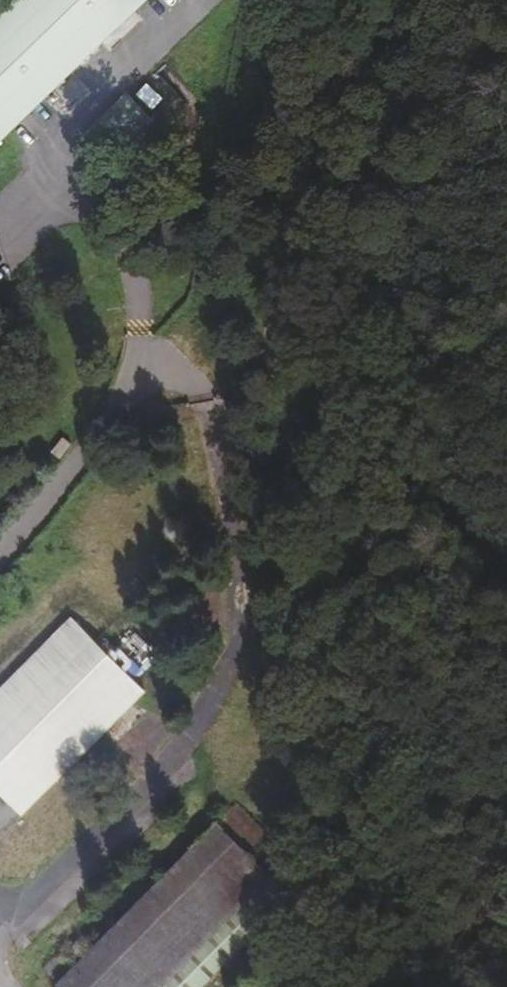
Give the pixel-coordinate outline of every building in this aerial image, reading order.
[(0,16),(0,144),(149,0),(16,0),(0,16)] [(73,143),(97,170),(152,119),(126,92),(73,143)] [(50,453),(60,461),(73,445),(63,437),(50,453)] [(20,813),(146,691),(77,620),(0,695),(0,792),(20,813)] [(57,986),(122,986),(251,858),(272,836),(235,799),(74,960),(67,953),(45,975),(57,986)] [(122,986),(163,986),(251,898),(271,878),(251,858),(122,986)] [(269,916),(251,898),(163,986),(199,986),(269,916)]
